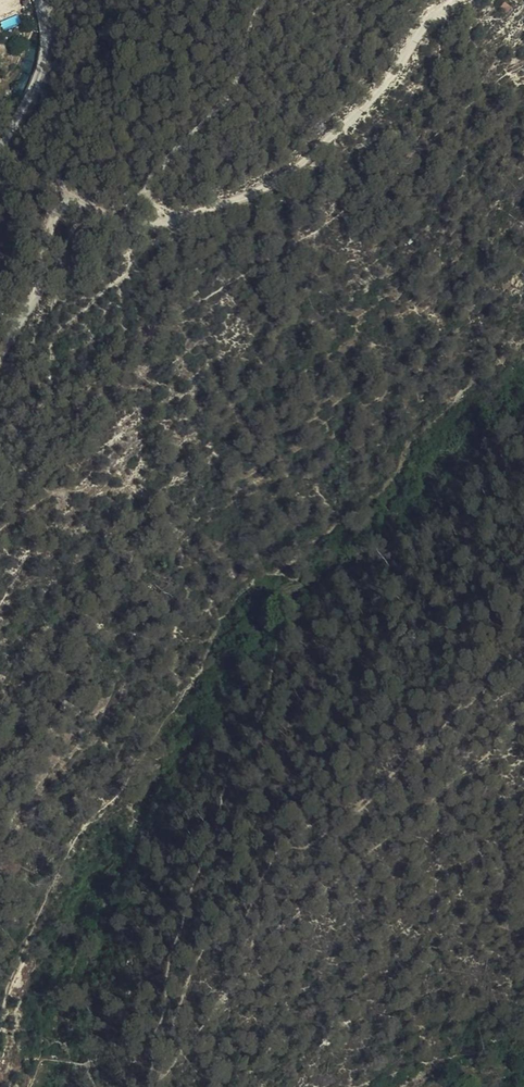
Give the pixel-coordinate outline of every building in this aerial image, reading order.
[(508,11),(511,6),(505,1),(502,6),(508,11)] [(403,233),(397,225),(390,231),(396,239),(403,233)] [(75,722),(63,715),(59,723),(70,730),(75,722)]
